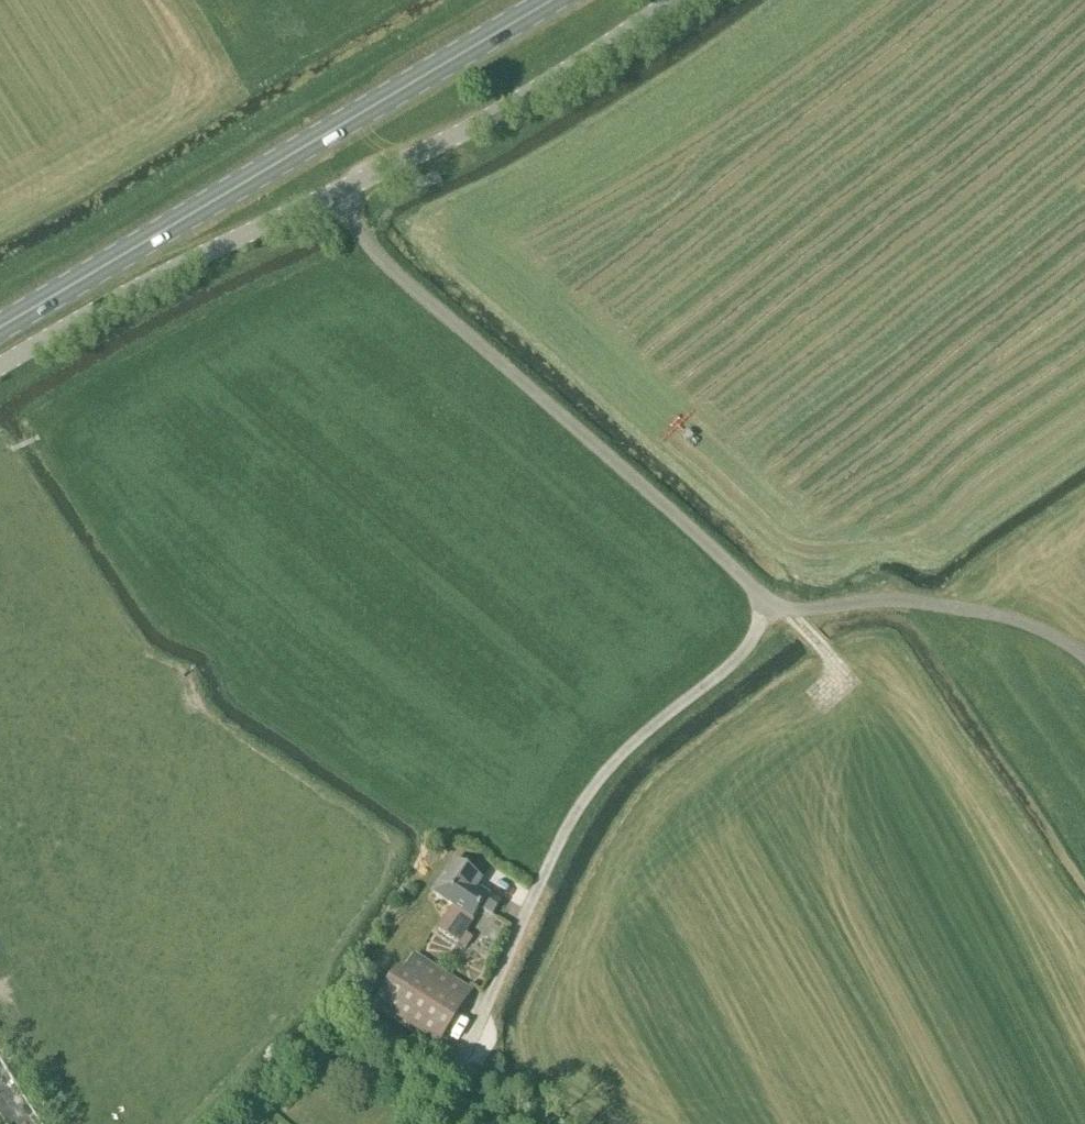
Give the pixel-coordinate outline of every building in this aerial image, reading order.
[(452,908),(471,921),(480,910),(491,918),(501,904),(477,888),(481,881),(454,863),(432,894),(452,908)] [(473,923),(471,921),(452,908),(436,930),(458,945),(459,944),(464,947),(470,938),(465,935),(473,923)] [(463,1000),(411,967),(385,1008),(438,1041),(463,1000)]
